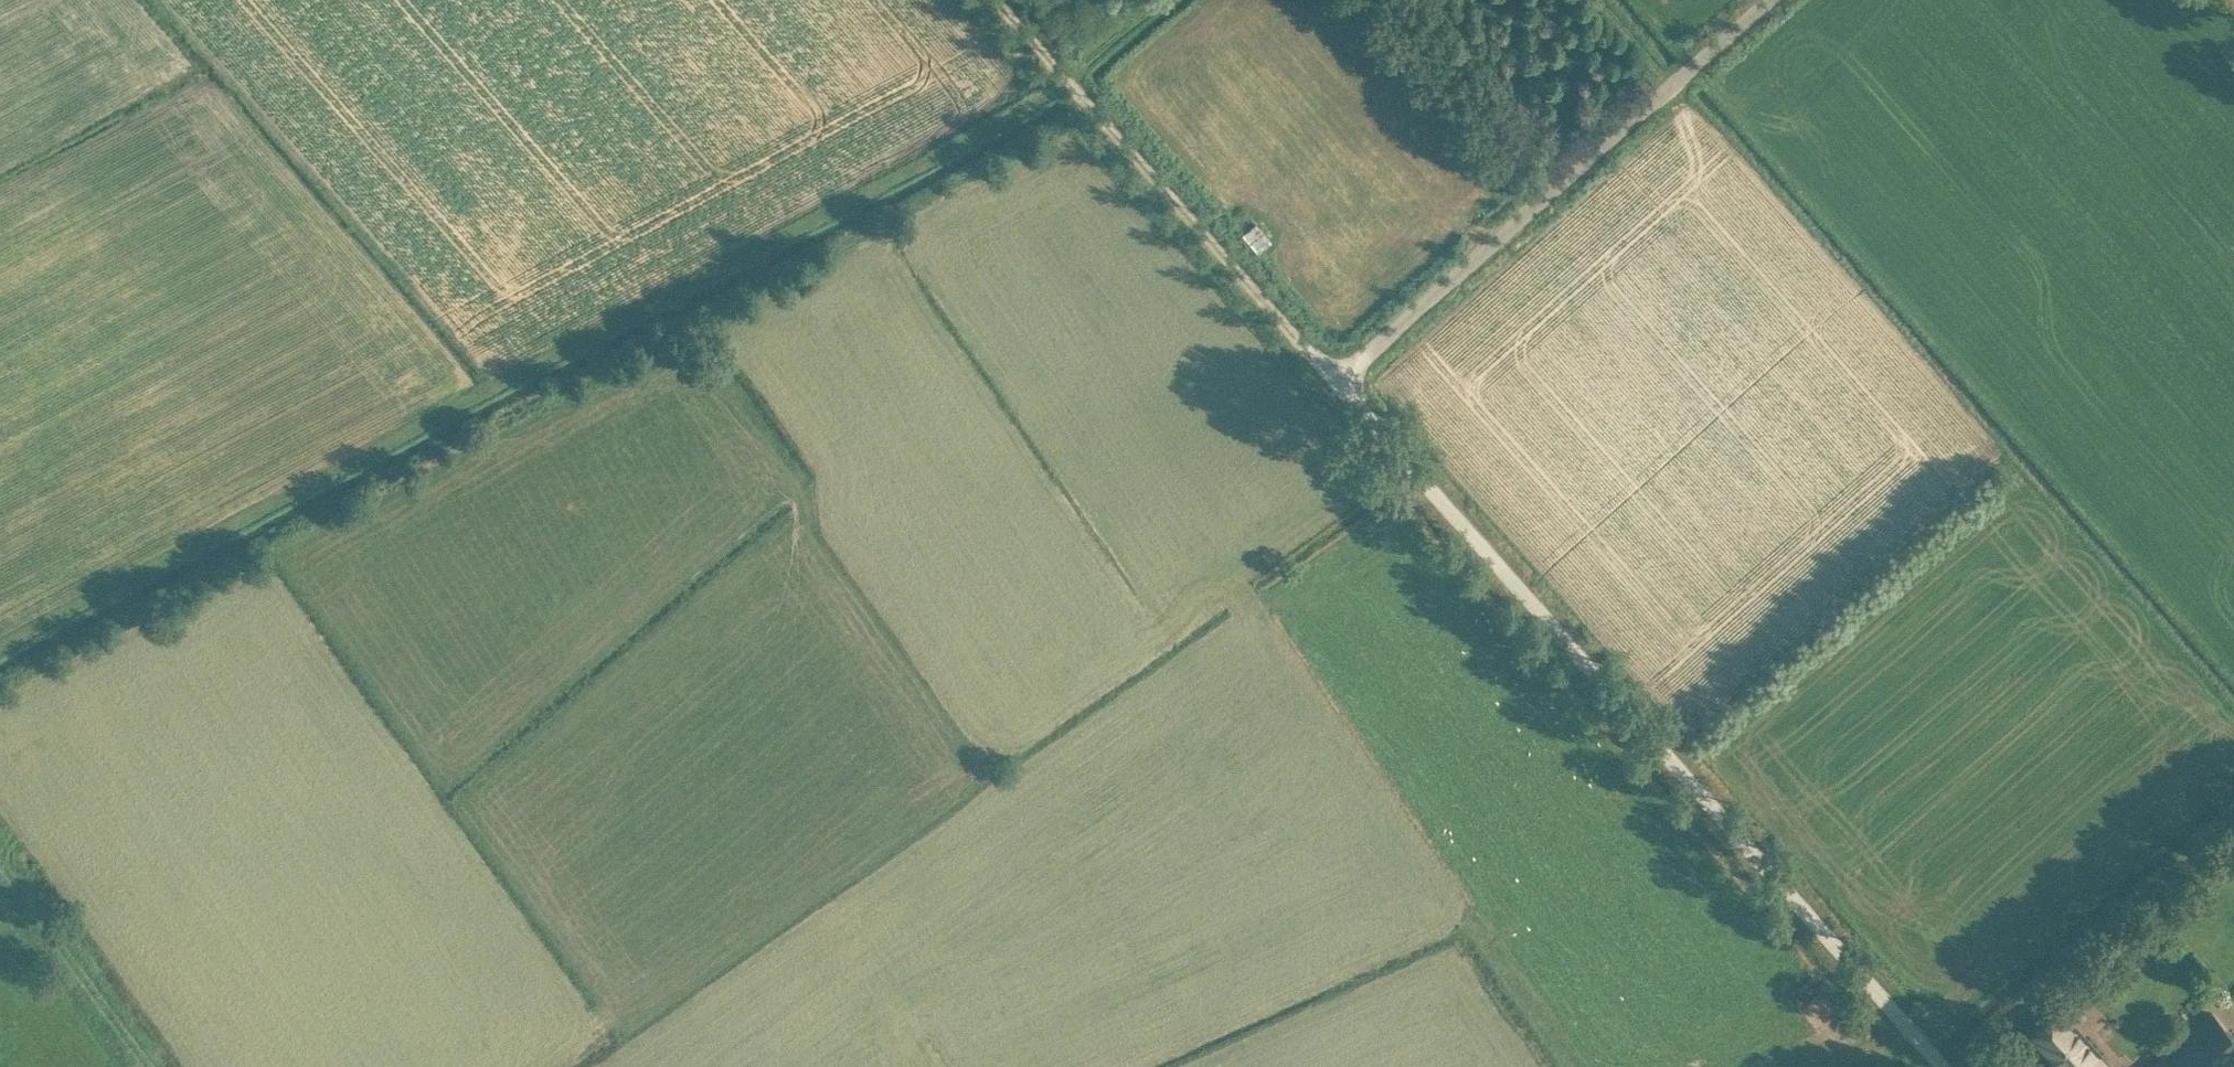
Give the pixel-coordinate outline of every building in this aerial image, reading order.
[(1263,219),(1246,231),(1259,250),(1276,238),(1263,219)] [(2088,1038),(2085,1041),(2057,1011),(2031,1035),(2060,1066),(2109,1066),(2112,1065),(2088,1038)] [(2233,1064),(2233,1033),(2213,1011),(2151,1066),(2231,1066),(2233,1064)]
